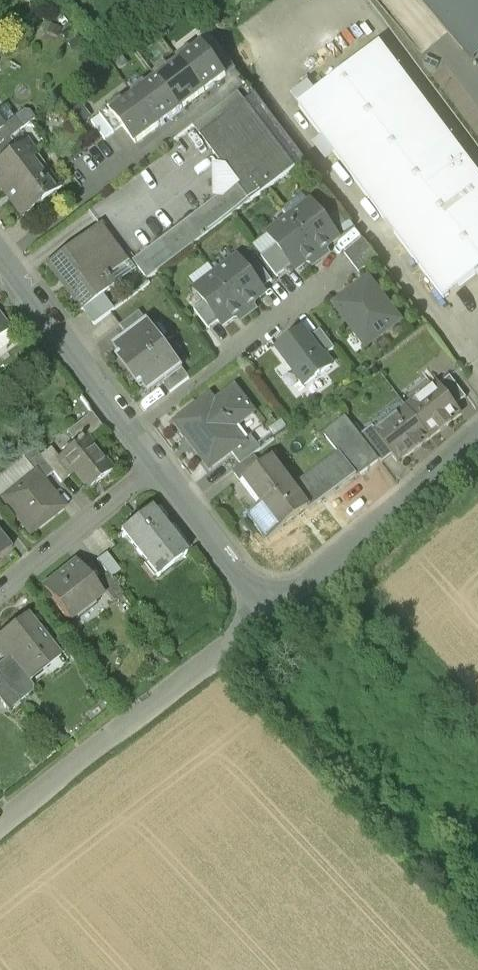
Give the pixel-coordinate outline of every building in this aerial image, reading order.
[(463,48),(477,36),(477,0),(423,0),(463,48)] [(379,45),(299,105),(443,298),(477,272),(477,177),(379,45)] [(202,46),(191,54),(188,51),(177,60),(179,63),(180,63),(203,94),(226,77),(202,46)] [(203,94),(180,63),(179,63),(169,71),(166,68),(155,77),(157,80),(181,111),(203,94)] [(181,111),(157,80),(146,88),(144,85),(132,93),(135,97),(135,96),(158,128),(181,111)] [(238,93),(193,126),(201,136),(246,102),(238,93)] [(135,97),(124,105),(121,102),(110,110),(123,128),(136,145),(158,128),(135,96),(135,97)] [(246,102),(201,136),(237,185),(251,203),(296,169),(246,102)] [(110,110),(108,109),(100,115),(114,134),(123,128),(110,110)] [(5,127),(6,129),(0,133),(0,140),(3,144),(10,139),(23,130),(15,120),(5,127)] [(0,146),(0,161),(17,148),(10,139),(3,144),(0,146)] [(23,216),(54,193),(55,192),(31,162),(37,157),(25,141),(0,161),(0,186),(23,216)] [(237,185),(135,262),(148,280),(251,203),(237,185)] [(310,203),(289,219),(321,260),(328,255),(326,253),(327,248),(338,240),(310,203)] [(321,260),(289,219),(268,235),(277,246),(292,267),(296,272),(307,263),(311,264),(313,266),(321,260)] [(84,246),(79,240),(47,264),(82,311),(114,287),(107,277),(127,262),(104,231),(84,246)] [(364,241),(344,255),(352,265),(371,250),(364,241)] [(277,246),(261,258),(277,278),(292,267),(277,246)] [(371,250),(352,265),(359,274),(378,260),(371,250)] [(237,258),(216,274),(247,315),(255,310),(253,308),(254,303),(265,295),(261,290),(247,271),(237,258)] [(258,263),(247,271),(261,290),(272,282),(258,263)] [(247,315),(216,274),(195,290),(205,303),(219,322),(223,326),(234,318),(238,318),(240,321),(247,315)] [(368,280),(335,305),(366,347),(399,321),(368,280)] [(205,303),(194,310),(209,330),(219,322),(205,303)] [(138,312),(120,326),(127,336),(146,322),(138,312)] [(8,330),(0,320),(0,337),(8,330)] [(127,336),(113,346),(131,370),(165,345),(147,321),(146,322),(127,336)] [(303,331),(291,340),(290,339),(277,349),(305,386),(332,366),(325,357),(323,358),(309,339),(303,331)] [(335,350),(320,331),(309,339),(323,358),(325,357),(335,350)] [(165,345),(131,370),(149,394),(162,384),(181,370),(182,369),(165,345)] [(181,370),(162,384),(170,394),(189,379),(181,370)] [(466,397),(450,376),(438,385),(454,406),(466,397)] [(429,436),(460,413),(454,406),(438,385),(407,408),(429,436)] [(236,388),(203,412),(198,406),(177,422),(187,436),(185,437),(193,449),(195,447),(210,468),(231,453),(240,446),(245,443),(231,425),(252,409),(236,388)] [(396,462),(429,436),(407,408),(376,432),(374,434),(391,455),(396,462)] [(344,415),(322,432),(339,453),(293,488),(308,508),(309,510),(355,475),(356,476),(379,459),(361,436),(344,415)] [(376,432),(372,427),(361,436),(379,459),(382,463),(391,455),(374,434),(376,432)] [(86,436),(80,441),(78,439),(73,443),(75,445),(58,459),(56,460),(68,476),(74,472),(87,489),(110,471),(97,454),(99,453),(86,436)] [(254,441),(242,449),(240,446),(231,453),(241,465),(253,456),(261,450),(254,441)] [(50,448),(39,457),(52,473),(59,482),(68,476),(56,460),(58,459),(50,448)] [(35,451),(23,460),(33,473),(34,472),(41,481),(52,473),(39,457),(35,451)] [(241,465),(233,471),(242,482),(245,479),(261,466),(253,456),(241,465)] [(293,488),(271,459),(261,466),(245,479),(263,502),(249,512),(268,538),(308,508),(293,488)] [(33,473),(1,498),(29,534),(62,508),(41,481),(34,472),(33,473)] [(185,554),(150,510),(123,532),(158,576),(185,554)] [(10,550),(0,537),(0,558),(10,550)] [(120,571),(107,554),(97,562),(107,574),(110,579),(120,571)] [(101,597),(75,563),(43,589),(70,622),(101,597)] [(110,579),(107,574),(98,581),(114,602),(123,595),(110,579)] [(26,617),(0,638),(0,654),(5,660),(6,662),(10,658),(26,678),(29,682),(47,668),(40,660),(53,649),(26,617)] [(10,658),(6,662),(5,660),(0,664),(0,679),(10,691),(26,678),(10,658)] [(0,679),(0,701),(8,711),(18,702),(10,691),(0,679)]
